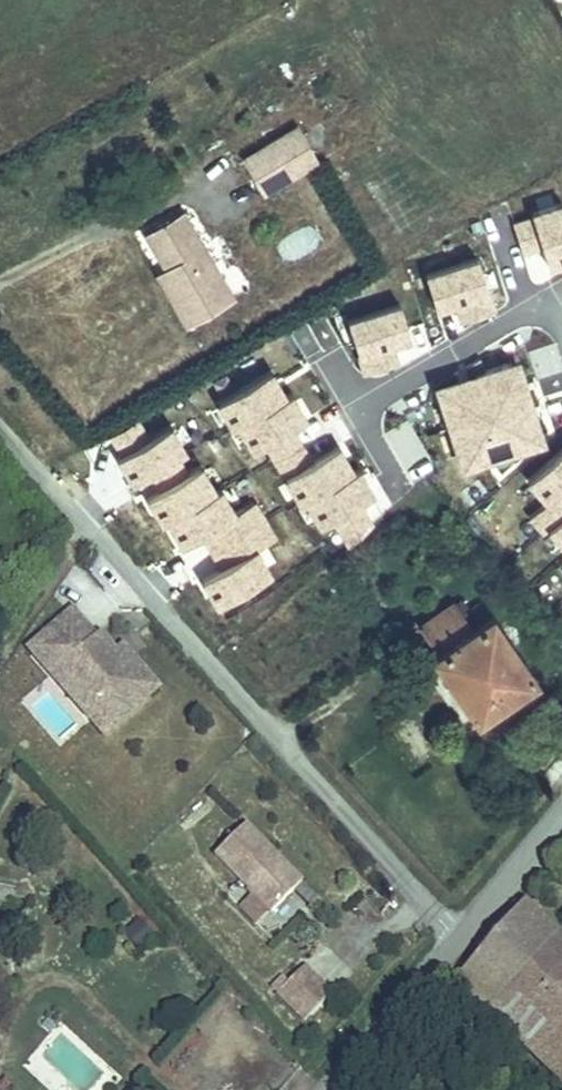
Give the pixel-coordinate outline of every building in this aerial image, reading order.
[(306,123),(249,156),(269,192),(326,160),(306,123)] [(188,205),(149,227),(170,264),(190,300),(229,278),(188,205)] [(237,291),(229,278),(190,300),(170,264),(161,270),(188,318),(237,291)] [(450,617),(462,607),(457,599),(427,619),(435,630),(450,617)] [(475,627),(462,607),(450,617),(435,630),(444,644),(435,650),(478,717),(540,676),(498,612),(475,627)] [(157,688),(130,657),(126,661),(116,649),(105,659),(90,641),(94,637),(71,612),(29,649),(52,677),(61,669),(93,707),(85,714),(104,735),(157,688)] [(116,649),(100,632),(90,641),(105,659),(116,649)] [(130,657),(120,645),(116,649),(126,661),(130,657)] [(93,707),(61,669),(52,677),(85,714),(93,707)] [(302,883),(245,826),(215,855),(271,913),(302,883)] [(527,903),(446,989),(460,1002),(473,989),(492,1008),(518,981),(561,1023),(561,940),(527,903)] [(155,936),(140,919),(128,931),(143,947),(155,936)] [(304,1021),(332,994),(304,966),(277,994),(304,1021)] [(561,1075),(561,1023),(518,981),(492,1008),(561,1075)]
